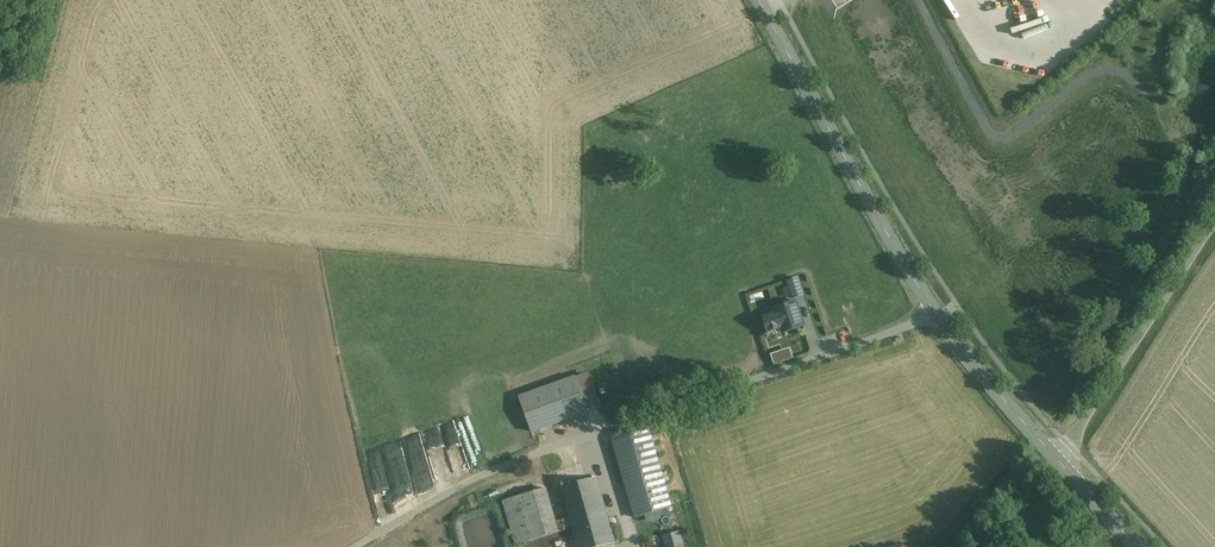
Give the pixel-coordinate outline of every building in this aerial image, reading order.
[(789,282),(795,298),(805,295),(799,278),(789,282)] [(795,301),(774,308),(776,314),(780,328),(782,333),(804,326),(795,301)] [(780,328),(776,314),(763,319),(768,332),(780,328)] [(782,333),(780,328),(768,332),(770,338),(782,333)] [(792,347),(773,352),(776,363),(795,358),(792,347)] [(577,377),(520,396),(531,431),(589,411),(577,377)] [(624,479),(632,517),(669,509),(661,472),(646,476),(643,459),(631,462),(628,448),(611,451),(617,480),(624,479)] [(562,488),(571,520),(573,527),(579,546),(600,546),(614,543),(595,478),(562,488)] [(516,545),(573,527),(571,520),(556,525),(546,489),(503,501),(516,545)]
